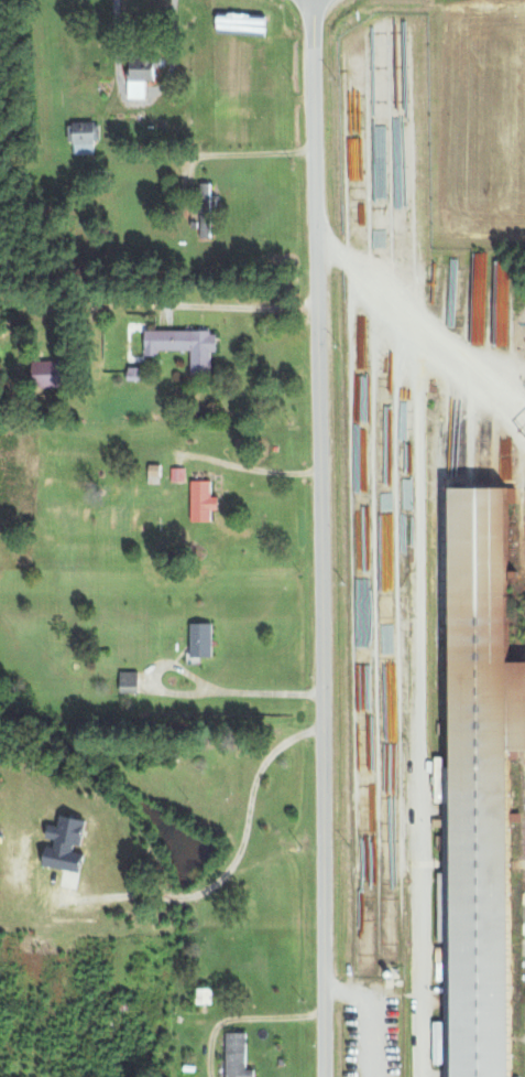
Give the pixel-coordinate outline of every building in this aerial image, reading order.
[(156,81),(156,68),(162,68),(163,58),(131,57),(129,100),(146,100),(146,80),(156,81)] [(69,123),(69,143),(99,142),(99,122),(69,123)] [(201,237),(212,237),(210,182),(200,183),(201,237)] [(146,330),(146,355),(159,355),(159,350),(191,350),(191,375),(211,375),(212,352),(217,352),(217,331),(146,330)] [(34,388),(67,387),(66,360),(33,361),(34,388)] [(149,483),(160,484),(161,465),(150,464),(149,483)] [(186,468),(172,467),(172,482),(185,482),(186,468)] [(212,522),(212,510),(219,510),(219,497),(212,497),(212,481),(192,480),(191,521),(212,522)] [(515,910),(510,910),(510,897),(516,897),(514,751),(524,750),(524,662),(515,662),(513,487),(455,488),(458,767),(445,767),(445,757),(435,757),(436,803),(440,803),(442,943),(444,943),(445,1022),(434,1022),(434,1065),(445,1064),(445,1076),(516,1076),(515,910)] [(191,623),(192,657),(213,657),(213,623),(191,623)] [(121,693),(139,692),(139,671),(121,671),(121,693)] [(213,1004),(212,988),(197,988),(197,1004),(213,1004)] [(227,1033),(227,1076),(254,1076),(255,1070),(246,1070),(246,1033),(227,1033)]
